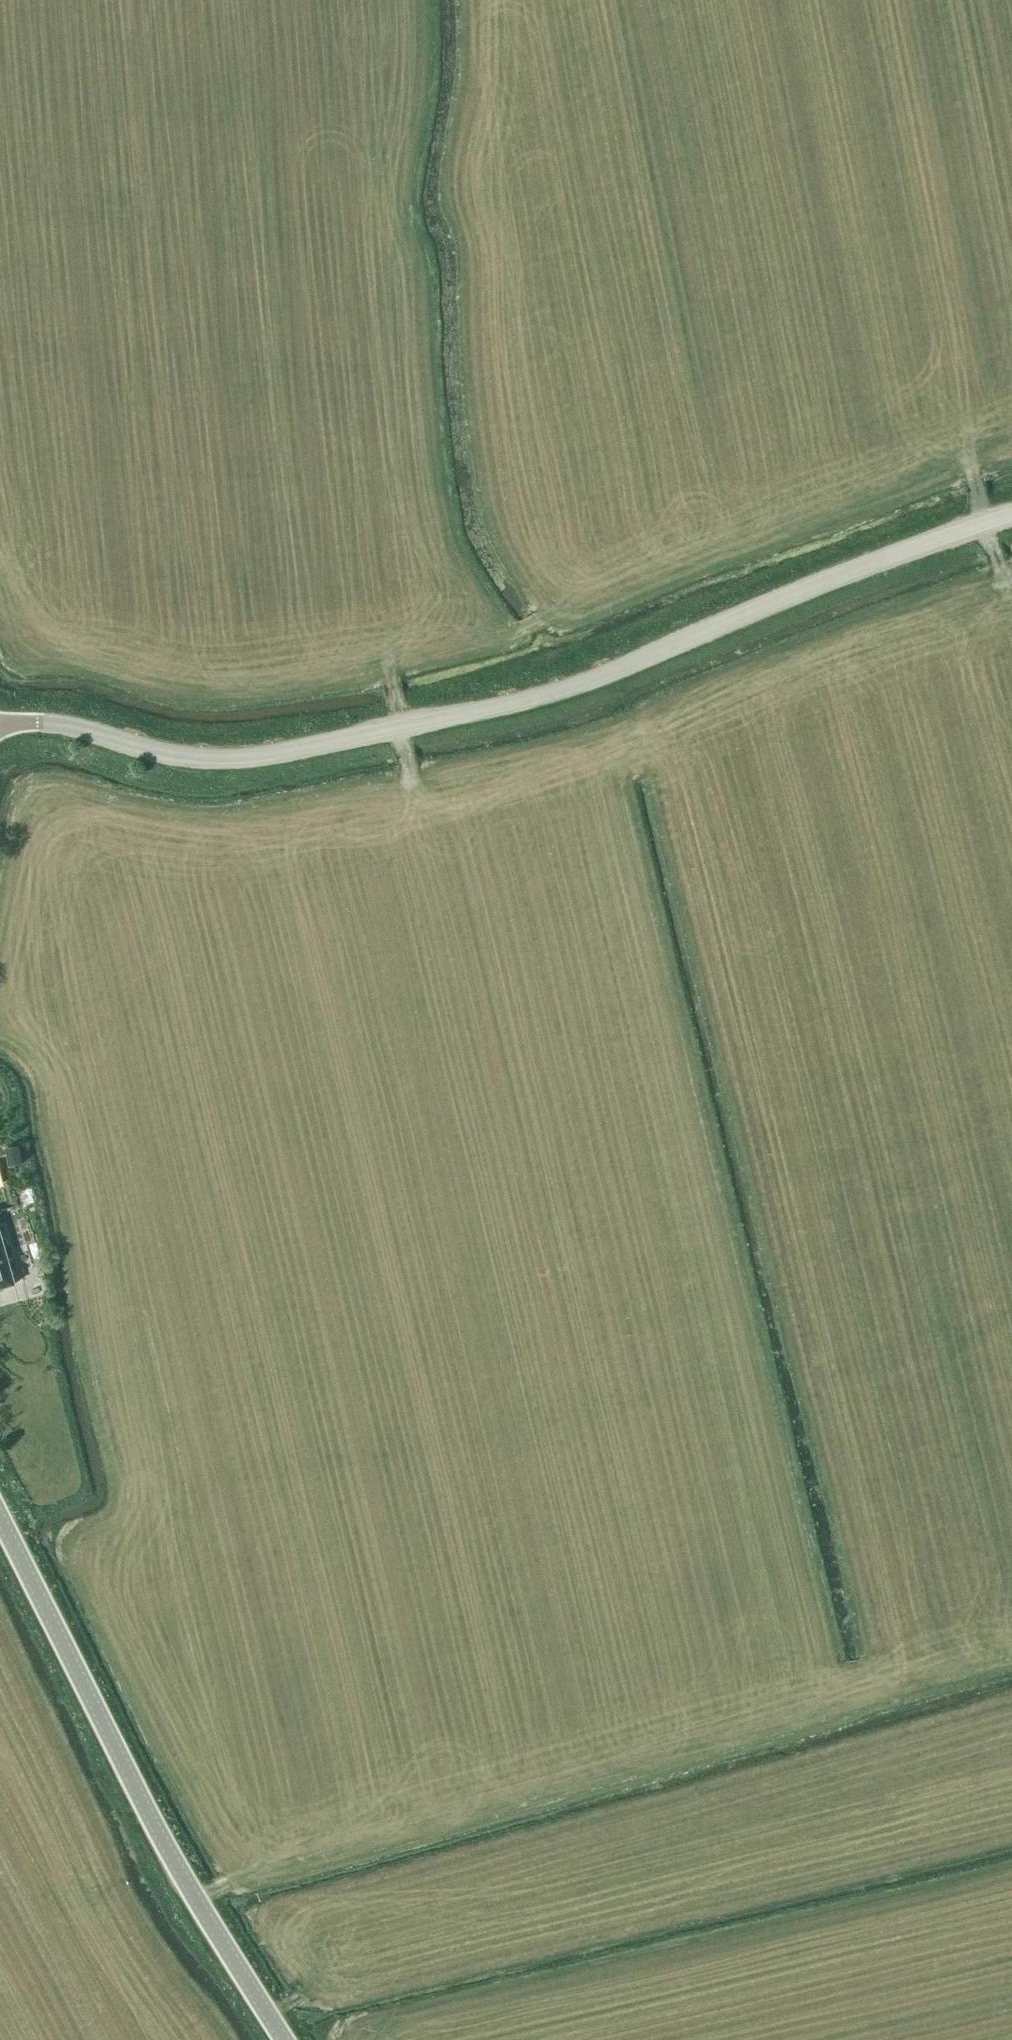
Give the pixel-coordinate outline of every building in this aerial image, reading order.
[(8,1166),(20,1165),(18,1147),(5,1148),(8,1166)] [(24,1215),(18,1198),(0,1203),(0,1222),(24,1215)] [(14,1285),(11,1274),(0,1239),(0,1289),(14,1285)]
